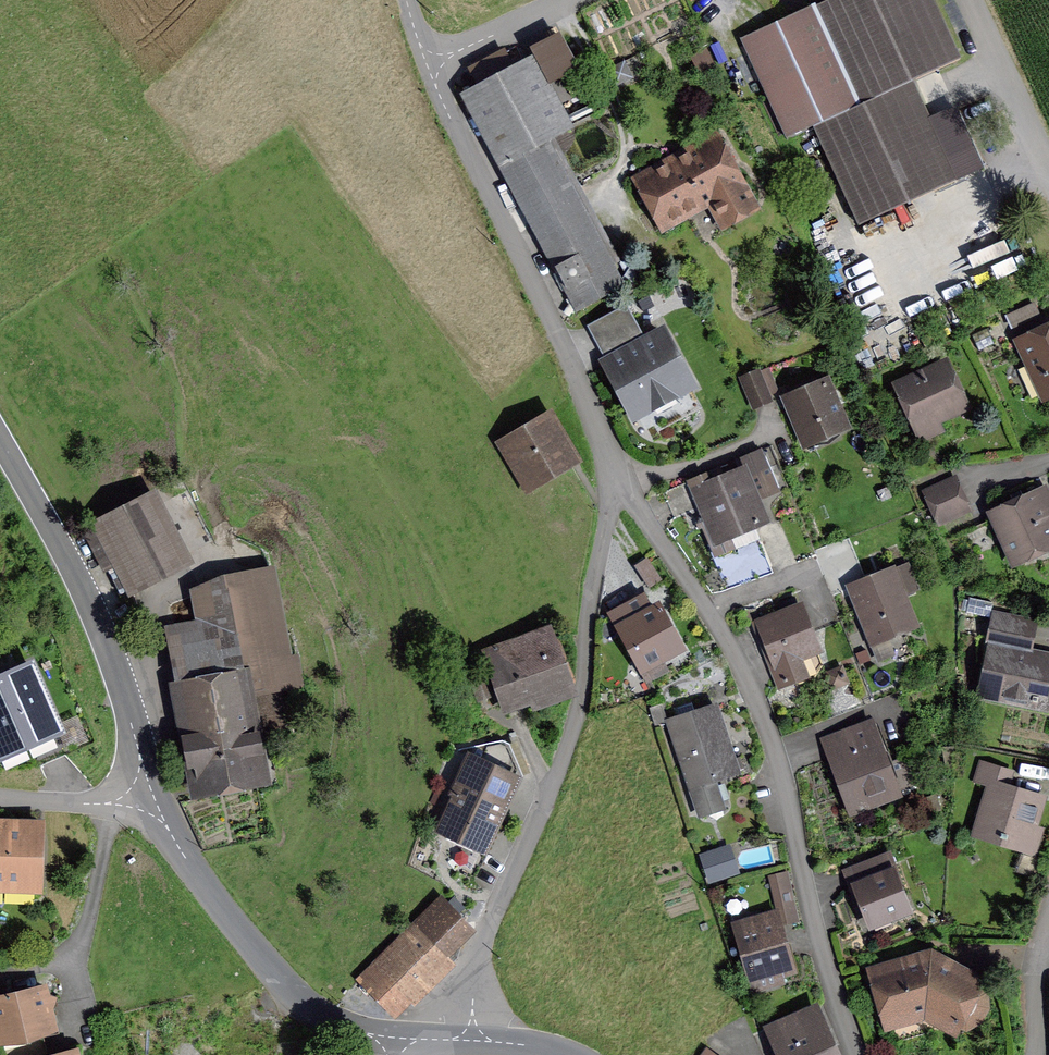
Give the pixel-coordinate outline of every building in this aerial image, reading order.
[(913,81),(961,59),(934,0),(826,0),(741,38),(787,138),(813,126),(859,225),(958,180),(913,81)] [(575,303),(612,283),(554,175),(561,172),(543,139),(558,131),(526,70),(477,97),(509,157),(506,159),(563,264),(556,268),(575,303)] [(933,117),(957,107),(944,76),(920,85),(933,117)] [(711,198),(724,221),(751,207),(714,140),(640,181),(664,224),(711,198)] [(1008,316),(1013,326),(1038,314),(1033,304),(1008,316)] [(641,335),(626,306),(599,321),(615,350),(641,335)] [(1048,392),(1048,330),(1022,343),(1046,394),(1048,392)] [(690,384),(663,334),(607,363),(634,414),(690,384)] [(900,387),(919,426),(963,406),(945,366),(900,387)] [(755,407),(770,401),(757,371),(742,378),(755,407)] [(786,398),(806,444),(845,427),(826,382),(786,398)] [(511,446),(532,481),(568,460),(544,419),(504,443),(507,449),(511,446)] [(762,471),(768,468),(760,450),(741,459),(745,469),(724,477),(720,467),(710,472),(713,482),(703,486),(715,512),(696,520),(699,528),(704,526),(711,543),(708,545),(726,589),(759,578),(747,547),(759,542),(753,526),(767,520),(757,498),(768,493),(770,488),(762,471)] [(955,479),(925,493),(932,508),(962,494),(955,479)] [(939,522),(969,509),(962,494),(932,508),(939,522)] [(1015,559),(1048,544),(1048,528),(1034,497),(995,515),(1015,559)] [(132,590),(177,567),(143,500),(97,524),(132,590)] [(850,587),(873,642),(915,625),(902,594),(915,589),(906,566),(850,587)] [(291,723),(284,687),(301,684),(296,658),(288,659),(270,570),(242,576),(244,586),(192,596),(198,625),(175,629),(205,787),(254,778),(237,685),(257,681),(268,727),(291,723)] [(623,628),(644,666),(679,647),(657,609),(653,611),(644,595),(613,612),(623,628)] [(781,691),(814,679),(822,666),(800,608),(754,625),(763,649),(770,647),(784,683),(778,685),(781,691)] [(1041,689),(1046,690),(1048,676),(1048,658),(1023,652),(1029,622),(996,615),(989,646),(993,647),(983,694),(1037,705),(1041,689)] [(486,653),(506,707),(573,683),(562,652),(558,654),(549,631),(486,653)] [(57,726),(30,666),(0,680),(0,751),(57,726)] [(831,688),(847,682),(846,674),(841,668),(825,674),(827,682),(831,688)] [(472,687),(481,712),(496,707),(487,681),(472,687)] [(716,787),(714,779),(739,771),(730,743),(725,744),(712,707),(670,721),(694,794),(716,787)] [(66,754),(88,748),(83,725),(61,730),(66,754)] [(826,742),(852,810),(917,784),(910,766),(896,760),(886,764),(877,740),(863,745),(857,730),(826,742)] [(459,794),(444,827),(483,845),(513,780),(474,762),(470,764),(456,793),(459,794)] [(992,785),(978,831),(1027,846),(1042,799),(1008,789),(1013,772),(981,763),(976,780),(992,785)] [(925,798),(930,813),(940,810),(935,795),(925,798)] [(36,883),(38,823),(8,821),(8,829),(0,829),(0,882),(36,883)] [(729,873),(722,851),(703,857),(710,879),(729,873)] [(856,884),(872,925),(908,911),(892,870),(876,877),(870,862),(845,871),(850,886),(856,884)] [(780,925),(798,920),(787,872),(769,877),(780,925)] [(438,899),(360,977),(367,984),(383,969),(410,995),(452,953),(445,946),(465,926),(438,899)] [(779,983),(776,972),(790,968),(776,916),(738,927),(756,990),(779,983)] [(960,1017),(979,983),(941,962),(929,966),(919,960),(874,973),(889,1022),(941,1007),(960,1017)] [(367,984),(394,1011),(410,995),(383,969),(367,984)] [(0,1000),(0,1031),(6,1054),(39,1046),(35,1030),(49,1027),(40,991),(0,1000)] [(785,1054),(833,1054),(813,1011),(773,1029),(785,1054)] [(39,1046),(6,1054),(42,1054),(39,1046)]
